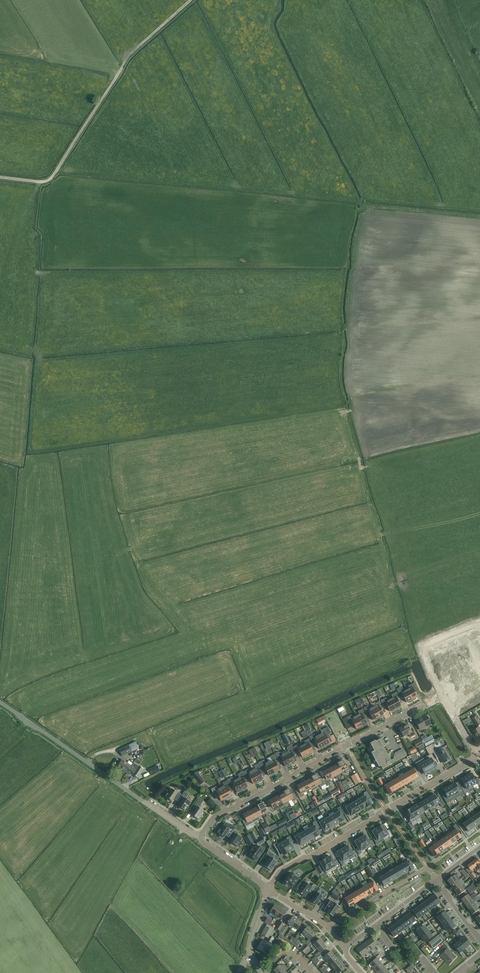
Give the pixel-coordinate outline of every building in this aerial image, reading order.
[(470,638),(464,640),(469,651),(479,647),(476,641),(472,643),(470,638)] [(461,648),(456,650),(458,655),(469,651),(464,640),(463,640),(459,641),(460,642),(459,643),(461,648)] [(446,648),(441,650),(445,660),(456,656),(453,651),(449,653),(446,648)] [(438,657),(433,659),(435,665),(445,660),(441,650),(440,650),(436,651),(437,652),(435,652),(438,657)] [(451,679),(446,682),(449,687),(456,683),(453,678),(456,676),(455,673),(449,676),(451,679)] [(409,689),(407,690),(412,701),(416,699),(415,698),(417,697),(413,690),(416,688),(413,683),(408,686),(409,689)] [(456,683),(449,687),(451,692),(459,688),(456,683)] [(412,701),(407,690),(404,692),(403,689),(400,690),(399,688),(396,689),(400,697),(403,696),(406,703),(408,702),(409,703),(412,701)] [(459,688),(451,692),(454,697),(462,693),(459,688)] [(390,700),(396,710),(399,708),(399,707),(400,706),(397,700),(400,699),(396,692),(391,695),(393,698),(390,700)] [(462,693),(454,697),(457,702),(465,698),(462,693)] [(396,710),(390,700),(388,701),(386,698),(381,701),(384,707),(387,706),(390,712),(391,711),(392,712),(396,710)] [(465,698),(457,702),(460,707),(465,704),(467,707),(472,704),(471,701),(468,703),(465,698)] [(376,706),(373,708),(379,719),(382,717),(381,716),(383,715),(380,708),(383,707),(380,701),(375,703),(376,706)] [(373,708),(373,707),(369,709),(368,706),(363,708),(367,715),(369,714),(373,720),(375,719),(376,720),(379,719),(373,708)] [(359,714),(356,716),(362,728),(366,726),(365,725),(367,724),(363,718),(366,716),(362,709),(358,712),(359,714)] [(362,728),(356,716),(353,718),(351,715),(346,718),(350,725),(353,723),(356,729),(358,728),(359,730),(362,728)] [(427,716),(426,716),(426,715),(420,718),(421,718),(419,719),(415,721),(419,729),(422,727),(423,729),(427,727),(426,725),(430,723),(428,720),(429,719),(430,719),(428,716),(427,716)] [(415,735),(412,728),(410,730),(407,725),(399,729),(403,737),(409,734),(410,737),(415,735)] [(322,734),(319,736),(325,747),(328,745),(328,744),(330,743),(326,737),(329,735),(328,735),(331,733),(328,727),(325,728),(321,731),(322,734)] [(282,736),(287,745),(291,743),(286,734),(282,736)] [(325,747),(319,736),(315,737),(314,734),(309,737),(313,744),(315,742),(319,749),(321,748),(321,749),(325,747)] [(426,734),(421,737),(426,746),(435,742),(431,735),(427,737),(426,734)] [(302,745),(308,756),(312,754),(311,753),(313,752),(309,745),(312,744),(309,739),(304,741),(305,744),(302,745)] [(370,744),(370,745),(369,745),(371,750),(373,749),(374,751),(371,753),(379,767),(381,766),(382,769),(392,764),(407,756),(403,749),(395,753),(393,758),(394,759),(391,761),(390,761),(389,761),(380,745),(381,745),(383,747),(385,746),(381,739),(375,742),(375,741),(370,744)] [(424,744),(421,739),(414,743),(416,747),(424,744)] [(308,756),(302,745),(300,747),(298,744),(293,747),(296,752),(299,751),(302,758),(304,757),(305,758),(308,756)] [(122,757),(131,752),(128,745),(119,750),(122,757)] [(285,754),(291,765),(295,763),(294,762),(296,761),(293,754),(295,753),(291,745),(287,747),(287,749),(288,752),(285,754)] [(443,763),(449,759),(449,758),(450,758),(448,755),(447,755),(444,750),(440,752),(439,750),(433,753),(437,759),(440,757),(443,763)] [(291,765),(285,754),(282,755),(281,753),(280,753),(279,753),(278,752),(275,754),(279,761),(282,760),(286,767),(288,766),(288,767),(291,765)] [(268,762),(275,774),(277,773),(278,772),(278,771),(279,770),(276,763),(278,762),(274,754),(269,757),(271,761),(268,762)] [(424,761),(430,771),(436,767),(432,761),(435,760),(432,754),(426,757),(428,759),(425,761),(424,761)] [(425,774),(430,771),(424,761),(425,761),(423,759),(415,763),(418,769),(421,768),(425,774)] [(122,760),(118,766),(122,769),(121,770),(129,775),(130,774),(131,775),(132,773),(134,774),(133,775),(138,777),(143,769),(139,766),(139,767),(133,763),(131,766),(122,760)] [(275,774),(268,762),(266,764),(264,760),(259,763),(259,764),(262,770),(265,769),(269,776),(270,775),(271,775),(272,776),(275,774)] [(342,760),(337,763),(338,765),(342,773),(345,771),(346,773),(349,772),(342,760)] [(262,770),(259,764),(254,766),(256,769),(252,771),(259,783),(262,781),(262,780),(263,779),(260,772),(262,770)] [(333,767),(338,778),(341,776),(340,774),(342,773),(338,765),(333,767)] [(159,771),(157,766),(149,770),(151,775),(159,771)] [(335,777),(336,779),(338,778),(333,767),(328,770),(332,778),(335,777)] [(413,780),(419,777),(414,769),(409,772),(413,780)] [(259,783),(252,771),(249,773),(248,770),(243,772),(247,779),(249,777),(253,784),(255,783),(255,785),(259,783)] [(325,770),(322,772),(325,777),(322,779),(325,784),(326,787),(330,785),(329,782),(331,781),(330,779),(332,778),(328,770),(326,771),(325,770)] [(239,778),(237,779),(243,791),(246,789),(246,788),(248,787),(244,781),(247,779),(243,771),(240,773),(238,775),(239,778)] [(196,772),(192,775),(200,784),(204,781),(196,772)] [(408,783),(413,780),(409,772),(404,775),(408,783)] [(478,778),(476,779),(472,774),(471,773),(467,776),(473,786),(478,783),(479,785),(479,781),(478,778)] [(316,774),(311,777),(312,778),(316,787),(319,785),(320,787),(325,784),(322,779),(320,780),(316,774)] [(357,784),(361,782),(357,774),(353,776),(351,777),(355,785),(357,784)] [(403,786),(408,783),(404,775),(399,778),(403,786)] [(474,788),(473,786),(467,776),(462,779),(462,780),(465,785),(461,788),(465,794),(474,788)] [(243,791),(237,779),(234,781),(232,778),(227,780),(231,788),(234,786),(237,793),(239,792),(239,793),(243,791)] [(313,791),(317,789),(316,787),(312,778),(307,781),(311,789),(313,791)] [(398,788),(403,786),(399,778),(394,781),(398,788)] [(221,788),(227,799),(230,798),(230,797),(232,796),(228,788),(230,787),(227,781),(222,783),(224,786),(221,788)] [(311,789),(307,781),(302,784),(306,792),(307,794),(310,793),(308,791),(311,789)] [(394,791),(398,788),(394,781),(389,784),(394,791)] [(457,788),(454,783),(449,787),(456,799),(461,795),(462,797),(465,795),(460,787),(458,788),(457,788)] [(299,791),(296,793),(299,798),(305,796),(303,793),(306,792),(302,784),(297,786),(299,791)] [(394,791),(389,784),(384,786),(389,794),(394,791)] [(227,799),(221,788),(218,790),(216,787),(211,790),(214,796),(217,794),(221,801),(223,800),(224,801),(227,799)] [(456,799),(449,787),(443,790),(446,796),(444,798),(447,804),(456,799)] [(168,801),(169,801),(170,801),(171,801),(172,798),(176,801),(181,795),(178,792),(177,794),(176,793),(176,792),(171,789),(168,793),(167,792),(164,796),(168,799),(167,800),(168,801)] [(289,789),(283,792),(284,793),(288,801),(291,800),(292,802),(298,799),(295,794),(292,795),(289,789)] [(188,807),(191,802),(186,799),(189,794),(184,791),(177,802),(181,805),(180,807),(179,808),(180,809),(181,810),(182,810),(182,809),(186,811),(189,808),(188,807)] [(359,797),(360,799),(361,799),(366,808),(371,805),(367,799),(370,797),(367,792),(364,793),(364,794),(359,797)] [(284,793),(279,796),(283,804),(286,803),(287,805),(289,803),(288,801),(284,793)] [(439,803),(441,807),(445,805),(441,799),(438,801),(435,795),(429,798),(434,806),(439,803)] [(283,804),(279,796),(274,798),(280,809),(282,807),(281,805),(283,804)] [(271,806),(269,807),(272,813),(280,809),(274,798),(269,801),(271,806)] [(429,809),(434,806),(429,798),(425,801),(429,809)] [(194,814),(192,816),(192,817),(193,818),(194,819),(195,818),(199,820),(201,816),(200,816),(203,811),(199,808),(203,802),(198,799),(190,811),(194,814)] [(208,802),(213,808),(216,805),(210,799),(208,802)] [(356,802),(361,810),(366,808),(361,799),(360,799),(356,802)] [(425,812),(429,809),(425,801),(420,804),(425,812)] [(356,813),(361,810),(356,802),(351,805),(356,813)] [(263,803),(257,806),(258,807),(262,815),(265,814),(266,816),(272,813),(269,807),(266,809),(263,803)] [(420,815),(425,812),(420,804),(415,806),(420,815)] [(351,816),(356,813),(351,805),(346,808),(351,816)] [(410,809),(416,820),(421,817),(420,815),(415,806),(410,809)] [(258,807),(253,810),(257,818),(262,815),(258,807)] [(335,814),(339,823),(344,820),(341,814),(343,812),(340,807),(338,808),(340,811),(335,814)] [(411,823),(416,820),(410,809),(405,812),(411,823)] [(257,818),(253,810),(248,812),(252,820),(257,818)] [(252,820),(248,812),(243,815),(245,820),(243,821),(246,827),(249,825),(253,823),(252,821),(252,820)] [(335,825),(339,823),(335,814),(330,817),(335,825)] [(335,825),(330,817),(325,820),(330,828),(335,825)] [(469,821),(474,828),(478,825),(473,818),(469,821)] [(325,831),(330,828),(325,820),(320,823),(325,831)] [(308,827),(309,828),(314,837),(320,834),(316,828),(319,826),(315,821),(313,823),(314,824),(308,827)] [(464,824),(469,832),(474,828),(469,821),(464,824)] [(234,830),(236,827),(232,825),(231,826),(225,822),(223,825),(220,830),(219,829),(216,833),(220,835),(219,836),(220,837),(220,838),(221,838),(222,838),(223,837),(224,835),(228,838),(234,830)] [(271,831),(267,823),(262,826),(264,829),(266,833),(269,831),(271,831)] [(451,833),(456,840),(461,837),(457,831),(460,829),(456,824),(453,826),(456,830),(451,833)] [(383,825),(378,828),(383,838),(384,840),(389,837),(390,838),(393,836),(389,830),(386,831),(383,825)] [(304,831),(305,832),(310,840),(314,837),(309,828),(304,831)] [(378,841),(383,838),(378,828),(372,831),(376,837),(373,839),(377,844),(379,843),(378,841)] [(234,830),(228,838),(233,840),(231,843),(231,844),(231,845),(232,846),(233,846),(234,845),(237,847),(240,843),(239,843),(242,838),(237,835),(238,833),(234,830)] [(433,838),(428,831),(425,833),(430,840),(433,838)] [(452,844),(456,840),(451,833),(450,831),(445,834),(447,836),(452,844)] [(300,846),(305,843),(300,834),(301,834),(299,832),(294,835),(300,846)] [(301,834),(300,834),(305,843),(310,840),(305,832),(301,834)] [(249,835),(245,837),(247,841),(248,845),(253,842),(251,839),(249,835)] [(290,836),(282,841),(289,852),(294,849),(290,843),(293,841),(290,836)] [(365,836),(360,839),(366,848),(370,845),(372,847),(375,845),(371,840),(369,842),(365,836)] [(448,847),(452,844),(447,836),(442,839),(448,847)] [(397,837),(393,839),(397,847),(401,844),(397,837)] [(366,849),(366,848),(360,839),(355,842),(359,848),(356,849),(359,855),(362,853),(361,852),(366,849)] [(443,850),(448,847),(442,839),(438,843),(443,850)] [(284,855),(289,852),(282,841),(277,843),(277,842),(273,844),(277,851),(280,849),(284,855)] [(439,853),(443,850),(438,843),(434,846),(439,853)] [(253,849),(252,848),(250,851),(251,852),(248,855),(256,860),(263,851),(255,845),(253,849)] [(348,846),(343,849),(349,860),(354,858),(355,859),(358,857),(354,850),(351,852),(348,846)] [(434,856),(439,853),(434,846),(429,849),(434,856)] [(349,860),(343,849),(338,852),(341,858),(338,860),(342,865),(344,863),(344,862),(349,859),(349,860)] [(275,855),(269,850),(267,853),(268,854),(265,859),(267,861),(266,862),(264,866),(270,870),(273,867),(273,868),(275,865),(275,864),(277,861),(273,859),(275,855)] [(330,856),(325,859),(332,871),(337,868),(337,869),(340,867),(337,861),(334,862),(330,856)] [(327,874),(332,871),(325,859),(320,862),(327,874)] [(408,872),(413,869),(409,861),(404,864),(408,872)] [(309,875),(316,868),(311,862),(303,869),(309,875)] [(472,862),(467,866),(471,870),(474,868),(475,870),(478,869),(472,862)] [(403,874),(408,872),(404,864),(399,867),(403,874)] [(399,877),(403,874),(399,867),(394,870),(399,877)] [(394,880),(399,877),(394,870),(389,873),(394,880)] [(284,883),(283,883),(287,886),(287,885),(288,885),(292,888),(298,879),(294,876),(295,876),(291,873),(284,882),(284,883)] [(389,883),(394,880),(389,873),(384,875),(389,883)] [(456,874),(454,876),(448,880),(451,885),(458,880),(460,879),(456,874)] [(384,886),(389,883),(384,875),(379,879),(384,886)] [(367,883),(367,884),(368,884),(373,893),(378,890),(372,880),(367,883)] [(458,880),(451,885),(455,890),(462,886),(458,880)] [(472,883),(472,885),(466,889),(468,891),(477,885),(474,881),(472,883)] [(311,893),(317,886),(313,884),(311,887),(304,882),(299,889),(298,888),(296,892),(299,894),(300,893),(305,897),(309,891),(311,893)] [(363,887),(363,888),(364,888),(368,895),(373,893),(368,884),(367,884),(363,887)] [(464,884),(462,886),(455,890),(459,895),(465,891),(464,888),(465,887),(465,886),(464,884)] [(477,885),(468,891),(470,894),(479,887),(477,885)] [(359,890),(364,898),(368,895),(364,888),(363,888),(359,890)] [(359,901),(364,898),(359,890),(354,893),(359,901)] [(318,891),(311,901),(316,905),(320,899),(323,901),(327,894),(325,893),(323,895),(318,891)] [(432,896),(429,892),(427,893),(436,905),(440,902),(434,895),(432,896)] [(475,892),(470,896),(468,894),(462,899),(465,904),(472,899),(477,895),(475,892)] [(359,901),(354,893),(350,896),(354,904),(359,901)] [(436,905),(427,893),(426,894),(429,899),(427,900),(432,908),(436,905)] [(350,896),(349,894),(347,895),(348,897),(345,899),(349,907),(354,904),(350,896)] [(422,897),(420,899),(429,910),(432,908),(427,900),(425,902),(422,897)] [(420,899),(418,900),(422,904),(420,906),(425,913),(429,910),(420,899)] [(474,902),(472,899),(465,904),(469,909),(478,903),(476,900),(474,902)] [(327,906),(330,908),(327,912),(332,916),(339,906),(334,903),(330,900),(326,906),(327,906)] [(414,903),(413,904),(421,916),(425,913),(420,906),(418,907),(414,903)] [(469,909),(473,914),(479,910),(478,907),(479,906),(479,905),(478,903),(469,909)] [(413,904),(411,905),(414,909),(412,911),(418,918),(421,916),(413,904)] [(274,918),(280,908),(275,905),(270,912),(273,914),(272,916),(274,918)] [(286,912),(280,908),(274,918),(276,919),(277,917),(281,919),(286,912)] [(405,910),(403,911),(412,923),(415,920),(410,913),(408,914),(405,910)] [(446,913),(444,911),(437,917),(440,920),(451,912),(450,910),(446,913)] [(412,923),(403,911),(401,912),(404,917),(402,918),(408,926),(412,923)] [(451,912),(440,920),(442,924),(450,919),(448,917),(453,913),(451,912)] [(293,927),(297,919),(293,916),(288,924),(293,927)] [(397,916),(396,917),(404,928),(408,926),(402,918),(400,920),(397,916)] [(270,925),(273,920),(267,917),(264,922),(270,925)] [(397,922),(395,924),(401,931),(404,928),(396,917),(394,918),(397,922)] [(297,919),(293,927),(298,931),(301,927),(299,927),(302,923),(302,922),(302,921),(299,919),(298,920),(297,919)] [(450,919),(442,924),(445,928),(452,922),(450,919)] [(453,921),(452,922),(445,928),(448,931),(455,926),(453,924),(458,921),(457,919),(453,921)] [(280,921),(275,928),(280,931),(284,924),(280,921)] [(393,925),(390,921),(388,922),(397,934),(401,931),(395,924),(393,925)] [(397,934),(388,922),(387,923),(390,928),(388,929),(393,936),(397,934)] [(431,926),(430,924),(425,928),(424,925),(416,931),(419,934),(431,926)] [(268,938),(266,942),(262,940),(258,948),(265,952),(269,944),(271,945),(274,938),(270,935),(273,930),(266,926),(261,935),(268,938)] [(306,937),(312,930),(311,930),(312,929),(309,926),(308,927),(307,927),(302,933),(306,937)] [(432,927),(431,926),(419,934),(422,938),(429,933),(428,931),(432,927)] [(306,944),(305,944),(300,949),(303,951),(310,944),(313,941),(311,939),(316,934),(315,934),(316,933),(313,930),(312,931),(312,930),(306,937),(308,939),(304,942),(306,944)] [(431,935),(429,933),(422,938),(425,942),(437,933),(435,931),(431,935)] [(441,939),(438,935),(428,943),(434,949),(443,941),(441,939)] [(471,950),(468,945),(470,944),(464,937),(461,940),(470,951),(471,950)] [(371,938),(367,941),(373,949),(376,946),(378,949),(380,948),(377,945),(377,946),(371,938)] [(313,944),(314,945),(311,947),(312,948),(314,951),(317,949),(323,943),(320,939),(313,944)] [(461,940),(457,942),(463,949),(465,947),(469,952),(470,951),(461,940)] [(373,949),(367,941),(362,945),(368,952),(371,950),(373,953),(375,956),(377,954),(375,952),(373,949)] [(463,949),(457,942),(454,945),(463,957),(465,955),(461,951),(463,949)] [(314,955),(315,956),(311,960),(313,962),(318,958),(324,953),(322,951),(327,947),(323,943),(317,949),(319,951),(314,955)] [(310,944),(303,951),(305,953),(309,949),(312,946),(310,944)] [(368,952),(362,945),(356,949),(362,957),(366,954),(368,957),(370,955),(368,952)] [(427,956),(429,954),(423,947),(421,949),(427,956)] [(456,957),(446,948),(439,955),(449,964),(456,957)] [(327,961),(334,955),(330,951),(324,957),(327,961)] [(327,961),(325,963),(327,965),(329,963),(331,965),(338,960),(334,955),(327,961)] [(379,955),(377,957),(369,964),(373,968),(380,962),(378,959),(381,956),(379,955)] [(383,959),(380,962),(373,968),(377,972),(385,966),(382,963),(385,961),(383,959)] [(339,961),(338,960),(331,965),(335,970),(343,963),(340,961),(339,961)] [(335,970),(332,972),(333,972),(340,972),(345,968),(344,968),(345,967),(343,963),(335,970)] [(385,966),(377,972),(386,972),(389,971),(386,968),(389,966),(387,964),(385,966)] [(286,967),(284,965),(282,967),(280,965),(274,970),(276,972),(279,972),(286,967)]
